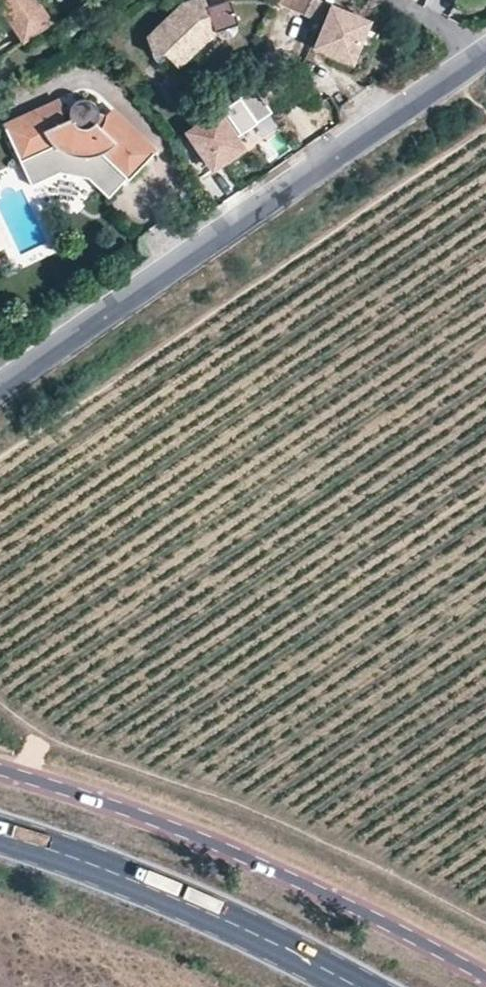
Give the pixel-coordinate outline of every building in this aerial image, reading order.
[(28,41),(54,23),(38,0),(0,0),(28,41)] [(146,40),(155,60),(164,58),(173,67),(177,72),(216,35),(207,11),(203,0),(196,0),(182,5),(146,40)] [(279,2),(305,15),(312,0),(280,0),(279,2)] [(305,15),(326,25),(333,10),(334,7),(320,0),(312,0),(305,15)] [(207,11),(216,35),(219,34),(235,27),(238,26),(229,3),(207,11)] [(349,63),(367,26),(333,10),(326,25),(315,47),(349,63)] [(233,39),(238,33),(235,27),(219,34),(221,40),(228,41),(233,39)] [(173,67),(164,58),(155,60),(156,64),(165,74),(173,67)] [(191,135),(215,171),(245,151),(238,140),(275,116),(258,90),(191,135)] [(56,144),(60,142),(66,149),(71,153),(78,156),(85,157),(91,157),(98,156),(103,153),(109,150),(112,153),(107,159),(131,182),(157,156),(113,111),(108,116),(106,121),(100,119),(99,108),(97,104),(93,100),(82,98),(74,103),(69,112),(64,112),(65,107),(62,102),(9,128),(26,162),(58,146),(56,144)] [(58,146),(26,162),(38,186),(63,173),(92,181),(112,201),(131,182),(107,159),(112,153),(109,150),(103,153),(98,156),(91,157),(85,157),(78,156),(71,153),(66,149),(60,142),(56,144),(58,146)]
